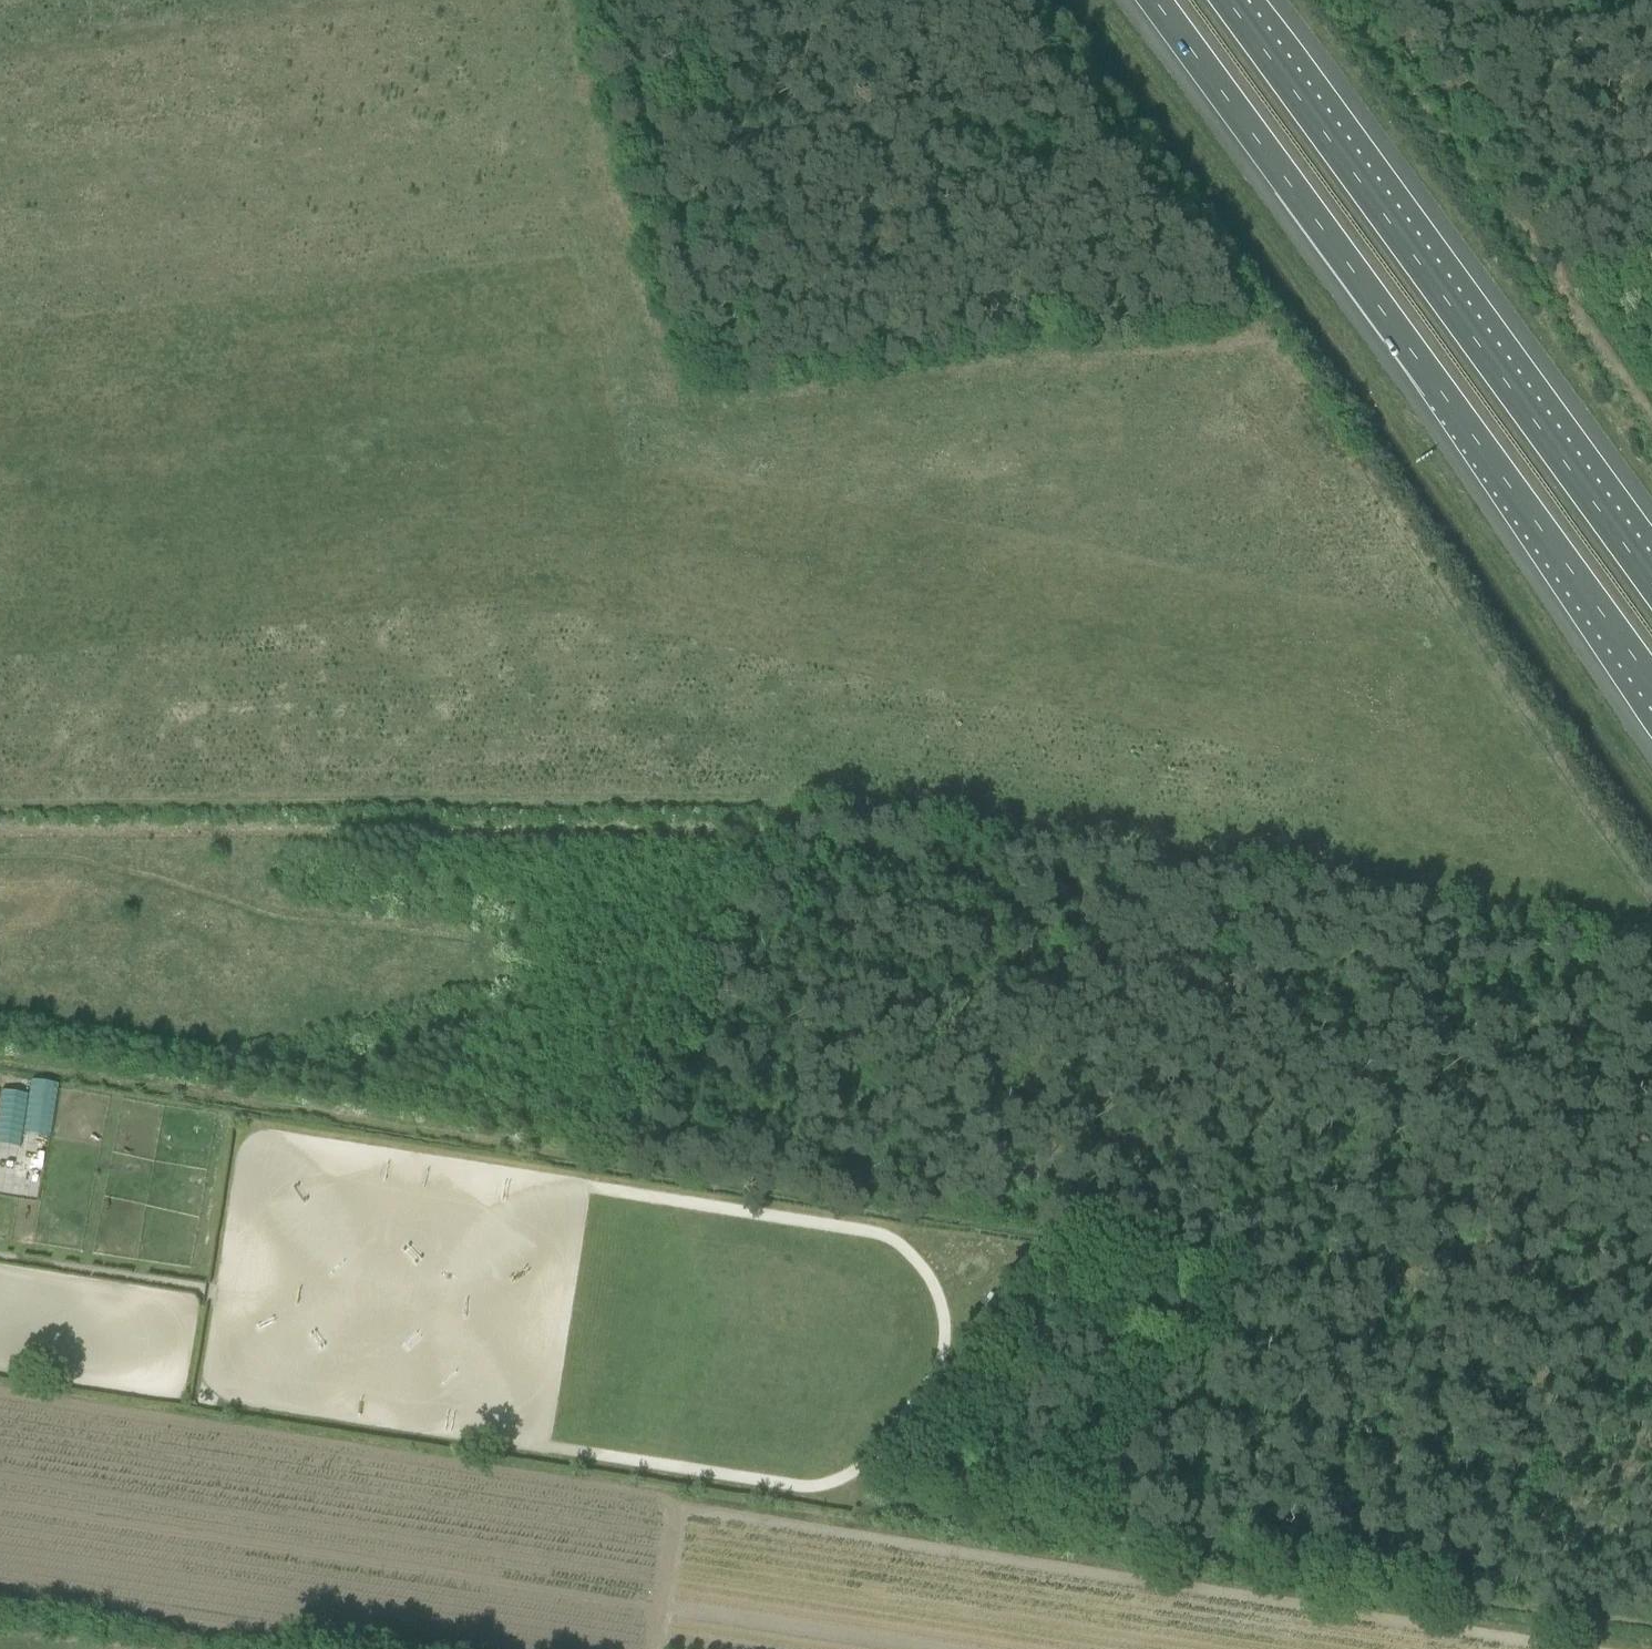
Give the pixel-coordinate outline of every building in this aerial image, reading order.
[(52,1099),(26,1096),(24,1113),(50,1117),(52,1099)]
